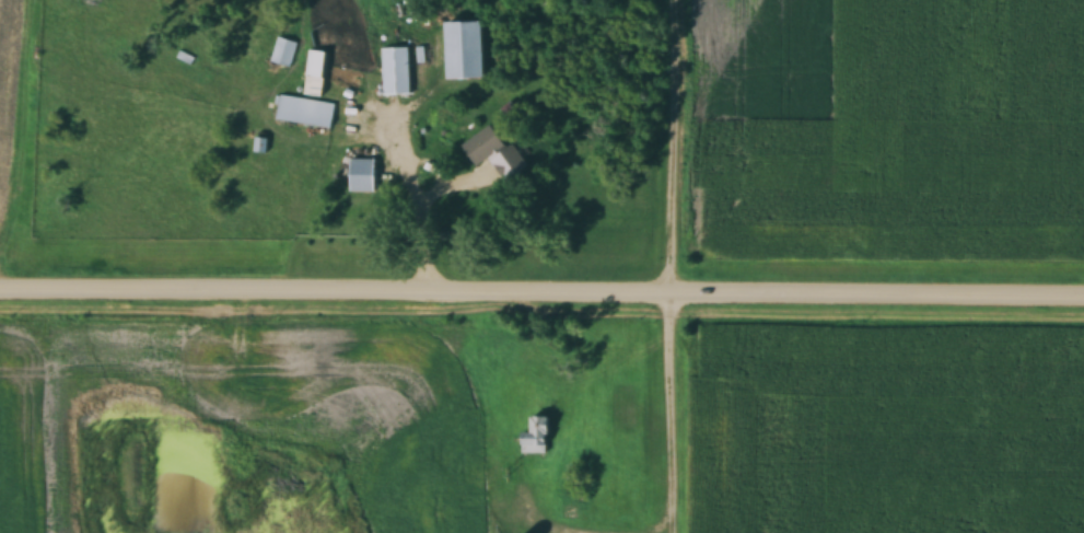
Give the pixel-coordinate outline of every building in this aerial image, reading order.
[(448,79),(486,79),(485,21),(448,22),(448,79)] [(295,43),(277,39),(270,64),(288,68),(295,43)] [(408,96),(408,48),(381,48),(381,96),(408,96)] [(303,97),(322,98),(326,52),(307,50),(303,97)] [(330,130),(333,105),(279,97),(275,122),(330,130)] [(463,146),(480,169),(508,148),(491,126),(463,146)] [(375,160),(350,160),(350,193),(375,193),(375,160)] [(549,455),(549,417),(532,417),(532,434),(521,434),(521,455),(549,455)]
